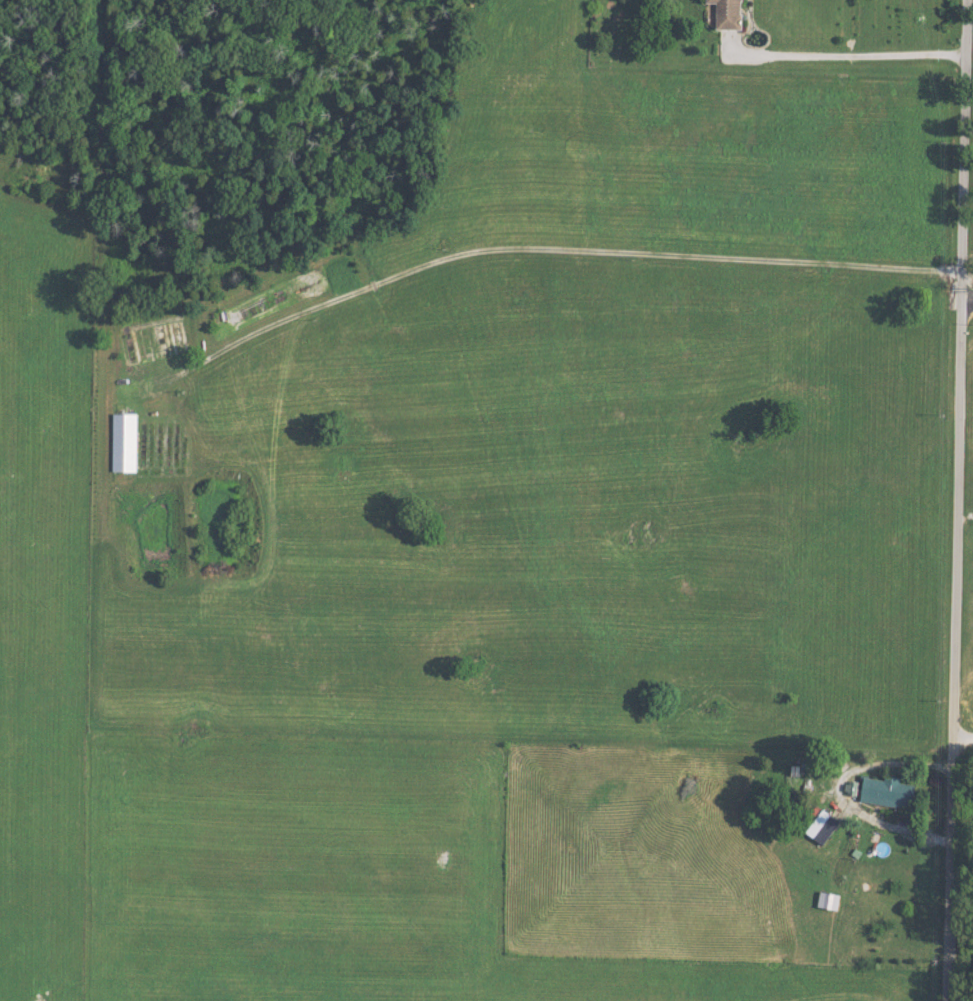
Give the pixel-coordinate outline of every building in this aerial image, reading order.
[(720,29),(747,29),(747,0),(709,0),(709,3),(720,3),(720,29)] [(187,353),(180,320),(117,332),(124,366),(187,353)] [(112,471),(138,471),(138,414),(112,414),(112,471)] [(914,783),(866,777),(863,802),(911,808),(914,783)] [(797,830),(817,845),(835,822),(815,806),(797,830)] [(834,908),(834,894),(815,894),(815,908),(834,908)]
